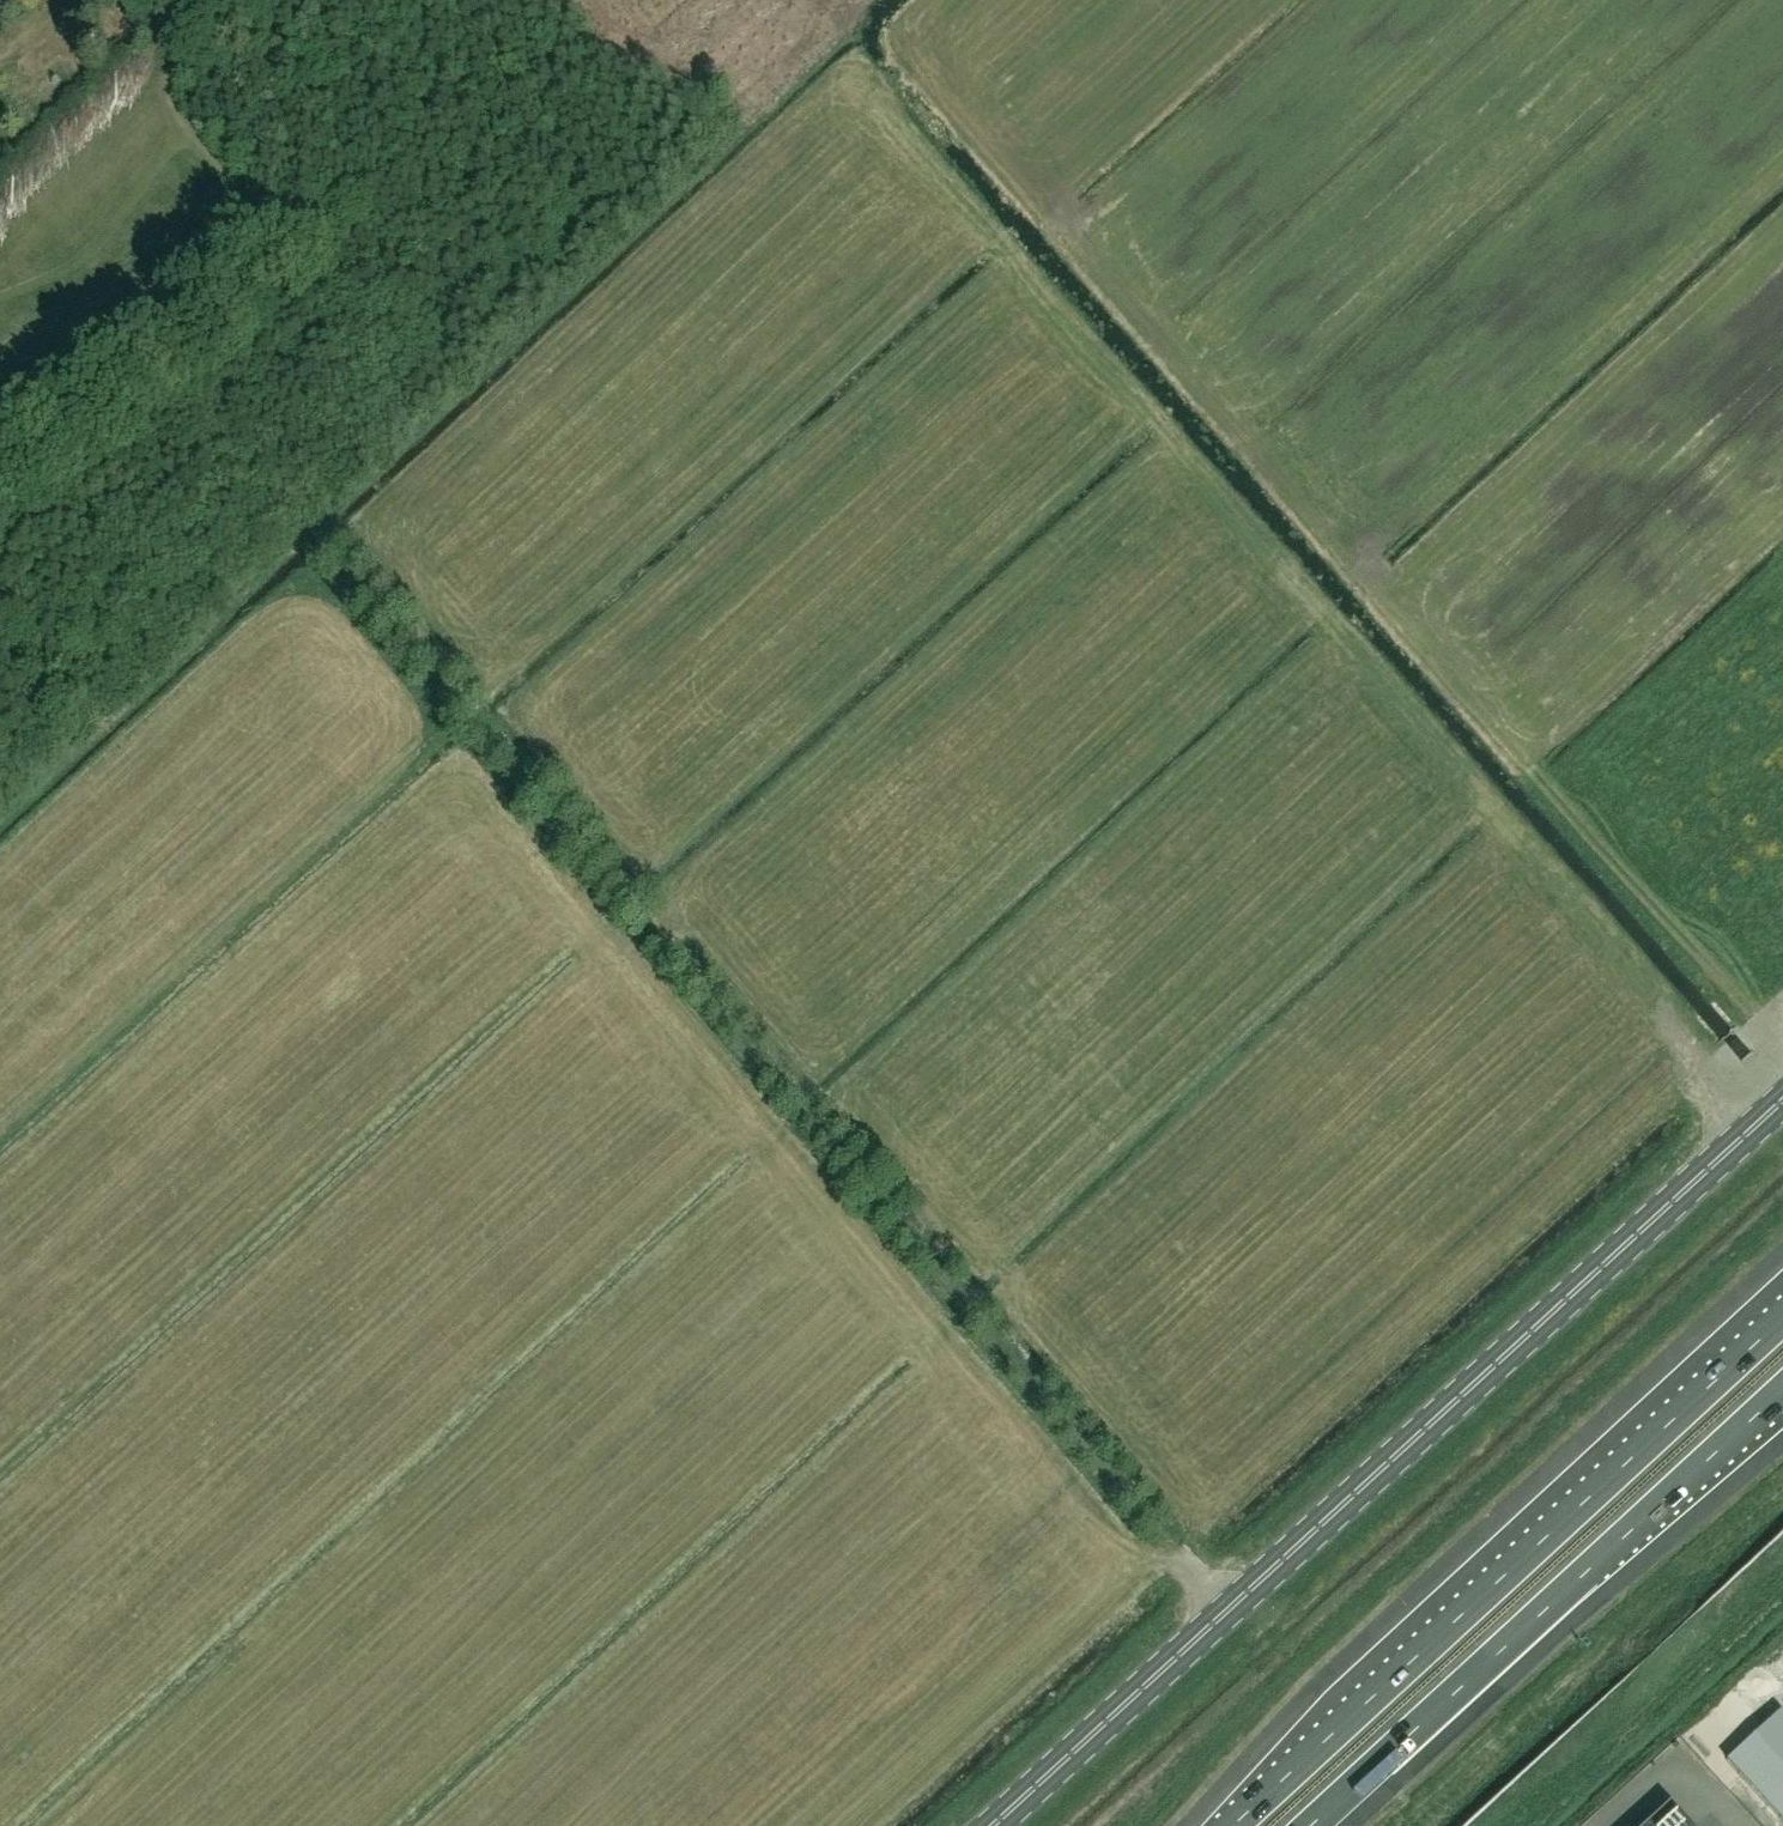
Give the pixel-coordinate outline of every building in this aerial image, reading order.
[(1725,1764),(1782,1825),(1782,1715),(1780,1712),(1725,1764)] [(1673,1802),(1646,1825),(1695,1825),(1673,1802)]
